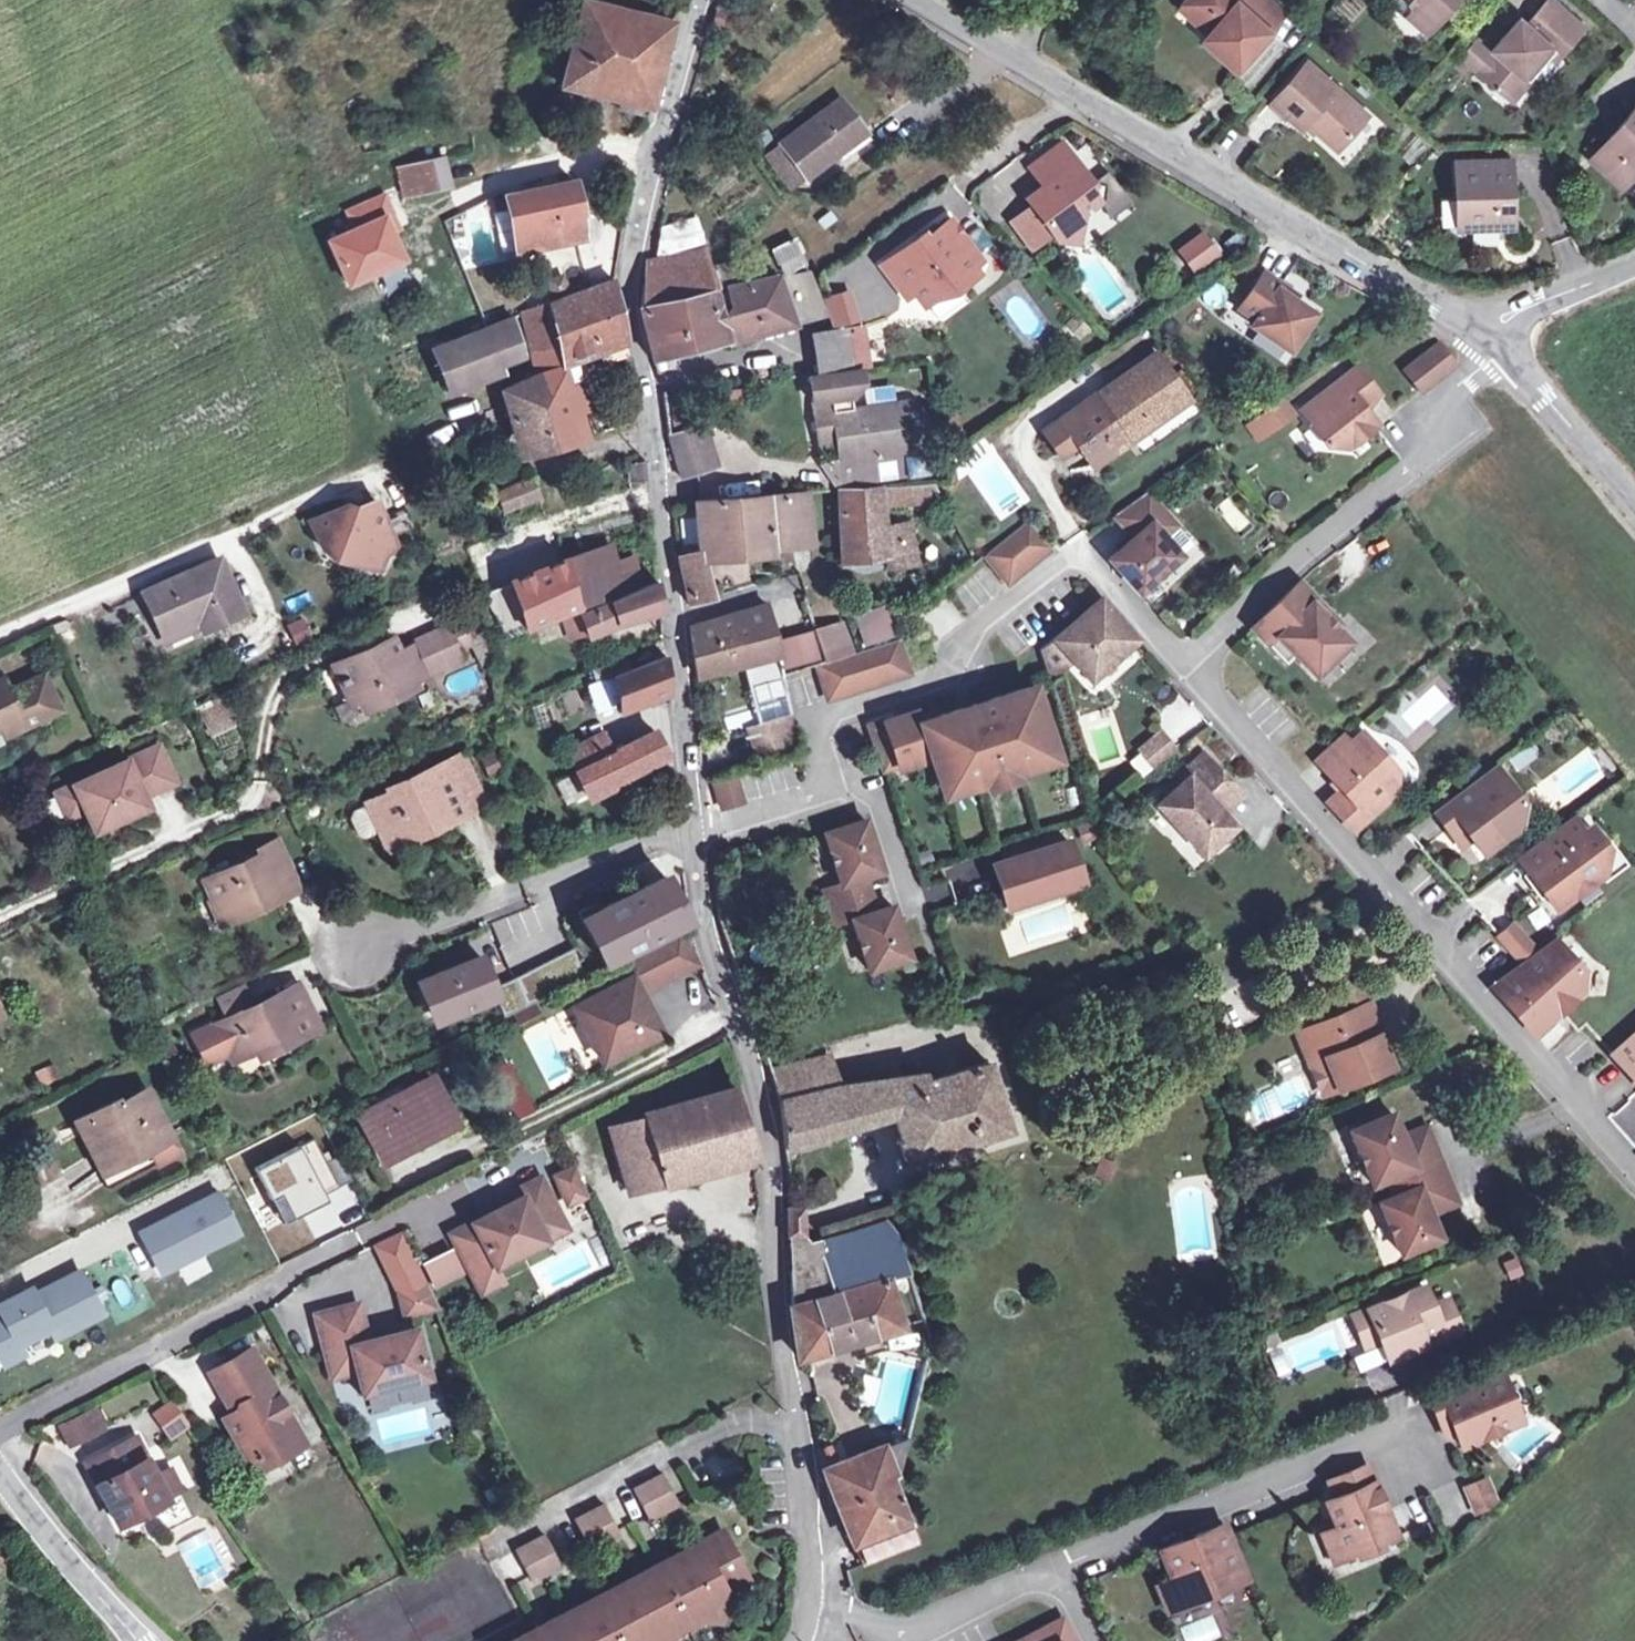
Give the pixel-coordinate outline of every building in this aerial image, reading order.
[(648,107),(671,22),(583,0),(580,0),(559,86),(619,100),(648,107)] [(1185,2),(1214,28),(1209,33),(1207,35),(1239,64),(1284,11),(1272,0),(1187,0),(1185,2)] [(1416,4),(1435,20),(1452,0),(1411,0),(1416,4)] [(1494,48),(1477,69),(1512,99),(1531,78),(1525,73),(1550,44),(1556,49),(1561,54),(1585,26),(1555,0),(1545,0),(1526,21),(1519,16),(1493,47),(1494,48)] [(1181,8),(1209,33),(1214,28),(1185,2),(1181,8)] [(1435,20),(1416,4),(1408,13),(1426,29),(1435,20)] [(1477,69),(1494,48),(1493,47),(1477,34),(1460,55),(1477,69)] [(1525,73),(1531,78),(1552,54),(1557,58),(1561,54),(1556,49),(1550,44),(1525,73)] [(1307,121),(1317,130),(1332,143),(1343,131),(1348,135),(1367,114),(1307,61),(1272,100),(1302,127),(1307,121)] [(840,98),(780,142),(805,177),(837,154),(834,150),(862,128),(840,98)] [(648,107),(619,100),(617,110),(645,117),(648,107)] [(1591,158),(1622,185),(1634,170),(1634,107),(1591,158)] [(1307,121),(1302,127),(1313,136),(1317,130),(1307,121)] [(870,139),(862,128),(834,150),(837,154),(841,159),(870,139)] [(805,177),(780,142),(764,154),(790,188),(805,177)] [(1023,199),(1029,207),(1048,233),(1054,240),(1073,243),(1077,214),(1093,202),(1085,192),(1086,184),(1058,144),(1026,168),(1039,186),(1023,199)] [(1464,197),(1465,225),(1513,224),(1511,157),(1456,159),(1457,197),(1464,197)] [(441,158),(398,169),(402,185),(404,194),(447,184),(441,158)] [(398,169),(367,176),(371,192),(402,185),(398,169)] [(355,179),(356,181),(361,205),(404,194),(402,185),(371,192),(367,176),(355,179)] [(580,215),(572,181),(505,196),(516,251),(581,236),(580,215)] [(1085,192),(1093,202),(1097,202),(1100,186),(1086,184),(1085,192)] [(1442,200),(1442,228),(1456,228),(1456,200),(1442,200)] [(1048,233),(1029,207),(1008,224),(1027,249),(1048,233)] [(920,231),(902,245),(908,251),(884,269),(900,290),(906,284),(912,291),(922,304),(949,283),(954,289),(975,273),(971,268),(962,257),(971,251),(947,220),(934,230),(925,238),(920,231)] [(925,238),(934,230),(929,224),(920,231),(925,238)] [(1181,251),(1193,269),(1216,253),(1203,235),(1181,251)] [(770,249),(781,277),(807,266),(796,238),(770,249)] [(879,263),(884,269),(908,251),(902,245),(879,263)] [(679,295),(713,290),(702,250),(654,261),(645,262),(641,303),(640,307),(638,306),(647,353),(650,352),(651,358),(694,348),(679,295)] [(962,257),(971,268),(980,261),(971,251),(962,257)] [(718,289),(727,287),(747,284),(741,258),(714,263),(718,289)] [(424,280),(419,261),(406,264),(411,283),(424,280)] [(1262,272),(1238,307),(1255,319),(1251,324),(1288,349),(1309,317),(1307,310),(1292,299),(1277,289),(1280,284),(1262,272)] [(468,287),(478,312),(485,326),(511,316),(518,313),(502,273),(468,287)] [(541,275),(525,280),(532,299),(534,306),(548,300),(551,299),(541,275)] [(547,280),(554,297),(568,292),(561,275),(547,280)] [(805,275),(773,279),(747,284),(727,287),(732,304),(725,311),(719,313),(713,290),(679,295),(694,348),(725,340),(725,338),(789,322),(821,316),(805,275)] [(564,360),(578,355),(625,339),(612,277),(568,292),(554,297),(551,299),(548,300),(559,343),(563,360),(564,360)] [(906,284),(900,290),(905,297),(912,291),(906,284)] [(1296,295),(1280,284),(1277,289),(1292,299),(1296,295)] [(856,320),(847,293),(824,302),(832,328),(856,320)] [(524,310),(533,350),(559,343),(548,300),(534,306),(524,310)] [(452,322),(458,336),(485,326),(478,312),(452,322)] [(485,326),(458,336),(431,347),(448,391),(502,370),(498,362),(519,354),(511,316),(485,326)] [(847,349),(862,347),(859,328),(845,330),(847,349)] [(820,371),(849,367),(847,349),(845,330),(815,334),(817,347),(820,371)] [(533,350),(539,373),(557,444),(586,435),(577,408),(589,405),(580,380),(570,383),(564,360),(563,360),(559,343),(533,350)] [(1404,370),(1421,391),(1454,364),(1437,343),(1404,370)] [(865,366),(862,347),(847,349),(849,367),(850,368),(865,366)] [(1077,443),(1082,451),(1101,438),(1110,451),(1132,436),(1125,427),(1156,405),(1163,416),(1186,399),(1155,354),(1114,382),(1123,395),(1109,405),(1100,391),(1060,419),(1061,420),(1077,443)] [(564,360),(570,383),(580,380),(584,379),(578,355),(564,360)] [(1309,424),(1328,448),(1347,448),(1376,424),(1362,406),(1378,393),(1357,366),(1301,410),(1312,424),(1309,424)] [(755,369),(757,377),(767,375),(765,367),(755,369)] [(832,475),(833,482),(874,477),(905,474),(905,477),(926,475),(923,454),(906,457),(905,451),(903,451),(901,437),(908,436),(905,422),(915,421),(912,402),(853,409),(851,397),(863,382),(861,369),(809,375),(818,450),(837,447),(838,459),(835,460),(837,470),(832,475)] [(533,451),(557,444),(539,373),(525,382),(504,391),(516,437),(528,434),(533,451)] [(1123,395),(1114,382),(1100,391),(1109,405),(1123,395)] [(1285,399),(1245,424),(1257,442),(1296,417),(1285,399)] [(1125,427),(1132,436),(1163,416),(1156,405),(1125,427)] [(625,414),(627,423),(637,421),(635,412),(625,414)] [(1061,420),(1044,432),(1060,454),(1077,443),(1061,420)] [(1292,430),(1306,455),(1321,447),(1307,422),(1292,430)] [(667,437),(680,477),(717,464),(705,425),(667,437)] [(528,434),(516,437),(521,455),(533,451),(528,434)] [(1091,465),(1110,451),(1101,438),(1082,451),(1091,465)] [(642,462),(639,463),(630,465),(632,483),(645,482),(642,462)] [(496,493),(504,510),(540,495),(532,477),(496,493)] [(874,477),(833,482),(833,489),(838,489),(875,486),(874,477)] [(879,488),(881,506),(942,500),(934,484),(879,488)] [(884,527),(881,506),(879,488),(879,486),(875,486),(838,489),(840,563),(888,554),(891,568),(915,564),(909,523),(884,527)] [(806,492),(771,494),(775,547),(810,544),(806,492)] [(1109,558),(1138,592),(1180,555),(1163,535),(1151,522),(1163,512),(1146,492),(1117,518),(1133,536),(1109,558)] [(775,547),(771,494),(694,501),(698,551),(700,550),(701,553),(775,547)] [(1237,538),(1254,526),(1231,494),(1214,506),(1237,538)] [(458,506),(462,514),(476,507),(473,500),(458,506)] [(346,504),(309,521),(321,548),(365,564),(371,549),(385,554),(397,549),(375,501),(356,509),(346,504)] [(1175,525),(1163,512),(1151,522),(1163,535),(1175,525)] [(1024,523),(983,560),(1007,586),(1048,549),(1024,523)] [(609,545),(565,560),(572,582),(598,573),(607,597),(639,585),(633,559),(614,565),(609,545)] [(371,549),(365,564),(378,569),(385,554),(371,549)] [(700,550),(698,551),(677,556),(682,569),(689,605),(714,597),(704,562),(701,553),(700,550)] [(145,593),(163,633),(198,617),(201,625),(202,627),(241,611),(218,560),(145,593)] [(572,582),(565,560),(510,581),(525,628),(580,607),(572,582)] [(598,573),(572,582),(580,607),(607,597),(598,573)] [(1340,622),(1300,581),(1252,627),(1285,662),(1294,653),(1315,674),(1349,640),(1335,626),(1340,622)] [(656,582),(580,610),(584,622),(587,633),(637,617),(661,611),(656,582)] [(1089,680),(1136,639),(1100,599),(1052,639),(1039,648),(1049,681),(1074,663),(1089,680)] [(777,652),(774,643),(764,605),(706,624),(691,628),(696,676),(742,661),(742,663),(777,652)] [(584,622),(580,610),(566,616),(569,627),(584,622)] [(858,619),(865,639),(891,631),(884,610),(858,619)] [(198,617),(163,633),(166,641),(201,625),(198,617)] [(292,646),(312,638),(303,617),(284,625),(292,646)] [(813,630),(822,660),(845,652),(851,650),(841,622),(813,630)] [(463,625),(450,630),(460,653),(472,647),(463,625)] [(851,650),(845,652),(857,686),(937,660),(925,627),(919,629),(851,650)] [(450,630),(417,643),(430,675),(463,662),(450,630)] [(810,632),(794,636),(802,662),(817,658),(810,632)] [(794,636),(774,643),(777,652),(781,668),(802,662),(794,636)] [(425,677),(416,656),(401,662),(393,640),(333,664),(341,684),(347,682),(357,702),(377,693),(379,698),(425,677)] [(612,676),(634,668),(629,655),(598,667),(603,680),(612,676)] [(612,676),(616,710),(669,690),(665,656),(634,668),(612,676)] [(42,675),(26,682),(42,716),(58,709),(42,675)] [(1,725),(5,733),(42,716),(26,682),(6,691),(4,687),(3,688),(0,689),(0,726),(1,725)] [(937,779),(940,778),(970,769),(979,766),(982,774),(1012,764),(1021,761),(1018,753),(1049,744),(1051,742),(1047,729),(1032,683),(976,703),(975,699),(934,713),(930,702),(869,723),(882,761),(895,756),(896,761),(928,750),(937,779)] [(776,695),(782,714),(790,712),(786,693),(776,695)] [(782,714),(776,695),(752,703),(758,723),(782,714)] [(204,716),(211,732),(235,722),(227,705),(204,716)] [(1111,706),(1078,716),(1091,760),(1124,750),(1111,706)] [(756,755),(788,746),(780,719),(748,729),(756,755)] [(609,752),(574,769),(573,769),(585,794),(666,756),(654,731),(609,752)] [(1160,732),(1138,749),(1152,766),(1174,749),(1160,732)] [(1396,772),(1360,732),(1348,743),(1342,737),(1316,760),(1342,789),(1326,802),(1351,831),(1389,798),(1379,787),(1396,772)] [(568,752),(574,769),(609,752),(605,734),(568,752)] [(1051,751),(1049,744),(1018,753),(1021,761),(1051,751)] [(68,818),(85,810),(94,830),(148,806),(143,796),(174,781),(158,746),(56,793),(68,818)] [(1213,803),(1232,786),(1203,753),(1166,787),(1170,792),(1157,804),(1202,854),(1233,826),(1222,813),(1213,803)] [(463,754),(447,761),(452,772),(470,812),(486,805),(463,754)] [(482,758),(489,774),(499,769),(492,754),(482,758)] [(447,761),(428,770),(433,781),(452,772),(447,761)] [(1015,772),(1012,764),(982,774),(984,782),(1015,772)] [(1522,802),(1496,766),(1433,813),(1455,841),(1466,833),(1481,854),(1519,825),(1522,802)] [(970,769),(940,778),(943,787),(973,776),(970,769)] [(402,787),(388,793),(367,803),(368,805),(354,811),(352,817),(359,833),(366,835),(379,829),(387,846),(409,836),(406,830),(446,811),(450,821),(470,812),(452,772),(433,781),(428,770),(400,782),(402,787)] [(1379,787),(1389,798),(1395,793),(1396,772),(1379,787)] [(566,804),(581,796),(570,776),(555,784),(566,804)] [(721,808),(742,801),(734,776),(713,783),(721,808)] [(386,789),(388,793),(402,787),(400,782),(386,789)] [(1241,796),(1232,786),(1213,803),(1222,813),(1241,796)] [(1554,909),(1600,875),(1604,845),(1589,825),(1582,830),(1573,818),(1518,860),(1554,909)] [(881,871),(865,819),(823,832),(839,882),(821,888),(834,925),(851,919),(867,970),(908,957),(892,905),(876,910),(866,913),(855,879),(865,876),(881,871)] [(1003,860),(1058,843),(1053,828),(998,846),(1003,860)] [(1003,860),(993,864),(999,881),(1004,880),(1006,887),(1001,889),(1006,907),(1063,889),(1060,878),(1079,872),(1068,839),(1058,843),(1003,860)] [(278,893),(297,884),(277,840),(258,848),(260,853),(204,879),(224,924),(245,914),(242,907),(253,902),(254,904),(278,893)] [(1604,845),(1600,875),(1616,863),(1604,845)] [(1079,872),(1060,878),(1063,889),(1082,883),(1079,872)] [(599,909),(622,954),(688,921),(666,876),(599,909)] [(865,876),(855,879),(866,913),(876,910),(865,876)] [(297,884),(278,893),(280,898),(300,889),(297,884)] [(94,901),(99,912),(109,907),(103,896),(94,901)] [(1512,920),(1493,938),(1517,964),(1536,947),(1512,920)] [(682,932),(668,939),(683,970),(697,962),(682,932)] [(630,959),(645,990),(683,970),(668,939),(630,959)] [(1554,940),(1496,992),(1519,1017),(1524,1012),(1533,1023),(1545,1024),(1571,1001),(1581,992),(1582,972),(1554,940)] [(480,958),(426,980),(441,1018),(495,997),(503,1018),(524,1007),(513,980),(492,988),(480,958)] [(639,993),(645,990),(630,959),(623,962),(632,977),(639,993)] [(639,993),(632,977),(575,1006),(602,1061),(659,1032),(639,993)] [(1335,993),(1343,1013),(1368,1003),(1360,982),(1335,993)] [(219,998),(228,1018),(255,1004),(246,986),(219,998)] [(273,995),(255,1004),(228,1018),(215,1024),(193,1034),(207,1062),(229,1051),(232,1059),(291,1031),(295,1039),(319,1027),(300,989),(276,1000),(273,995)] [(1368,1003),(1343,1013),(1296,1032),(1309,1063),(1317,1059),(1333,1067),(1331,1073),(1337,1087),(1390,1066),(1382,1045),(1377,1048),(1372,1037),(1381,1033),(1368,1003)] [(1524,1012),(1519,1017),(1533,1033),(1545,1024),(1533,1023),(1524,1012)] [(149,1027),(153,1033),(163,1029),(159,1022),(149,1027)] [(1634,1082),(1634,1032),(1611,1054),(1634,1082)] [(769,1071),(779,1102),(837,1086),(833,1075),(827,1056),(769,1071)] [(1317,1059),(1309,1063),(1322,1094),(1337,1087),(1331,1073),(1333,1067),(1317,1059)] [(837,1086),(779,1102),(784,1148),(892,1115),(900,1141),(898,1142),(905,1162),(1008,1130),(988,1062),(925,1080),(923,1073),(913,1075),(896,1077),(894,1064),(869,1068),(872,1081),(866,1082),(864,1069),(833,1075),(837,1086)] [(36,1074),(41,1086),(60,1078),(54,1066),(36,1074)] [(357,1114),(372,1144),(401,1128),(409,1143),(454,1120),(431,1076),(357,1114)] [(116,1099),(87,1115),(94,1128),(88,1132),(107,1168),(147,1147),(156,1164),(179,1152),(170,1134),(146,1089),(119,1103),(116,1099)] [(515,1120),(531,1116),(524,1089),(509,1093),(515,1120)] [(645,1113),(646,1116),(664,1182),(755,1157),(739,1099),(736,1089),(645,1113)] [(72,1123),(99,1172),(107,1168),(88,1132),(94,1128),(87,1115),(72,1123)] [(1398,1135),(1390,1115),(1351,1130),(1372,1183),(1388,1176),(1391,1184),(1390,1185),(1394,1196),(1379,1202),(1400,1253),(1439,1237),(1430,1216),(1457,1205),(1425,1125),(1398,1135)] [(664,1182),(646,1116),(611,1125),(629,1191),(664,1182)] [(401,1128),(372,1144),(380,1158),(409,1143),(401,1128)] [(313,1144),(261,1170),(275,1199),(285,1194),(298,1221),(330,1205),(324,1193),(335,1188),(313,1144)] [(107,1168),(99,1172),(108,1189),(156,1164),(147,1147),(107,1168)] [(1113,1163),(1101,1158),(1095,1173),(1107,1179),(1113,1163)] [(569,1195),(571,1202),(585,1196),(575,1169),(554,1178),(563,1198),(569,1195)] [(515,1191),(519,1199),(482,1218),(450,1236),(480,1292),(502,1281),(494,1267),(543,1241),(534,1223),(555,1212),(538,1179),(515,1191)] [(482,1218),(519,1199),(515,1191),(478,1211),(482,1218)] [(216,1193),(141,1233),(162,1274),(238,1234),(216,1193)] [(569,1195),(563,1198),(565,1204),(571,1202),(569,1195)] [(1362,1208),(1379,1254),(1392,1249),(1376,1204),(1362,1208)] [(790,1205),(789,1235),(805,1236),(805,1205),(790,1205)] [(534,1223),(543,1241),(564,1230),(555,1212),(534,1223)] [(804,1271),(790,1274),(791,1304),(788,1305),(797,1355),(900,1326),(884,1275),(906,1270),(895,1231),(884,1219),(809,1242),(808,1240),(807,1237),(805,1236),(789,1235),(789,1246),(797,1246),(804,1271)] [(657,1236),(662,1249),(673,1245),(668,1233),(657,1236)] [(377,1247),(402,1314),(436,1306),(404,1237),(377,1247)] [(797,1246),(789,1246),(790,1274),(804,1271),(797,1246)] [(5,1363),(23,1354),(19,1346),(52,1329),(59,1341),(104,1318),(80,1273),(36,1296),(32,1288),(0,1305),(0,1354),(5,1363)] [(1423,1287),(1351,1316),(1362,1341),(1372,1337),(1379,1340),(1387,1360),(1424,1344),(1421,1337),(1441,1328),(1431,1305),(1423,1287)] [(1446,1299),(1431,1305),(1441,1328),(1421,1337),(1424,1344),(1459,1330),(1446,1299)] [(352,1326),(320,1334),(331,1377),(357,1371),(362,1393),(427,1376),(415,1329),(367,1341),(357,1304),(347,1306),(352,1326)] [(316,1314),(320,1334),(352,1326),(347,1306),(316,1314)] [(1362,1341),(1364,1347),(1379,1340),(1372,1337),(1362,1341)] [(252,1348),(220,1367),(240,1403),(238,1409),(235,1411),(226,1416),(252,1462),(261,1457),(276,1448),(281,1456),(305,1442),(252,1348)] [(240,1403),(220,1367),(212,1371),(235,1411),(238,1409),(240,1403)] [(1500,1371),(1430,1400),(1439,1423),(1445,1441),(1459,1448),(1504,1431),(1515,1408),(1500,1371)] [(1515,1408),(1504,1431),(1522,1425),(1515,1408)] [(62,1427),(70,1442),(98,1428),(90,1413),(62,1427)] [(824,1469),(846,1525),(851,1540),(860,1563),(918,1541),(893,1482),(906,1436),(824,1469)] [(166,1498),(165,1495),(154,1474),(136,1437),(86,1462),(117,1523),(166,1498)] [(281,1456),(276,1448),(261,1457),(265,1464),(281,1456)] [(1335,1527),(1329,1529),(1341,1559),(1381,1543),(1379,1538),(1395,1531),(1366,1464),(1327,1481),(1334,1497),(1324,1501),(1335,1527)] [(167,1467),(154,1474),(165,1495),(178,1487),(167,1467)] [(663,1473),(648,1481),(663,1510),(677,1503),(663,1473)] [(663,1510),(648,1481),(633,1488),(648,1518),(663,1510)] [(1478,1519),(1493,1513),(1483,1488),(1468,1493),(1478,1519)] [(604,1504),(589,1512),(604,1541),(619,1534),(604,1504)] [(604,1541),(589,1512),(574,1519),(590,1549),(604,1541)] [(1223,1523),(1158,1550),(1170,1578),(1182,1606),(1246,1580),(1223,1523)] [(847,1538),(851,1540),(846,1525),(844,1531),(843,1537),(847,1538)] [(537,1626),(508,1640),(650,1640),(655,1638),(653,1633),(665,1627),(667,1632),(684,1623),(701,1614),(699,1609),(726,1594),(723,1589),(746,1577),(721,1529),(682,1549),(664,1558),(670,1569),(659,1575),(647,1581),(642,1570),(624,1580),(595,1595),(600,1606),(589,1612),(584,1601),(566,1611),(548,1620),(553,1631),(542,1637),(537,1626)] [(1329,1529),(1321,1535),(1332,1561),(1341,1559),(1329,1529)] [(1395,1531),(1379,1538),(1381,1543),(1397,1536),(1395,1531)] [(545,1535),(530,1542),(545,1572),(560,1565),(545,1535)] [(545,1572),(530,1542),(516,1550),(530,1579),(545,1572)] [(664,1558),(653,1565),(659,1575),(670,1569),(664,1558)] [(659,1575),(653,1565),(642,1570),(647,1581),(659,1575)] [(1182,1606),(1170,1578),(1154,1584),(1166,1612),(1182,1606)] [(699,1609),(701,1614),(718,1616),(726,1594),(699,1609)] [(600,1606),(595,1595),(584,1601),(589,1612),(600,1606)] [(1019,1640),(1073,1640),(1061,1619),(1019,1640)] [(553,1631),(548,1620),(537,1626),(542,1637),(553,1631)] [(655,1638),(656,1640),(662,1640),(667,1632),(665,1627),(653,1633),(655,1638)]
